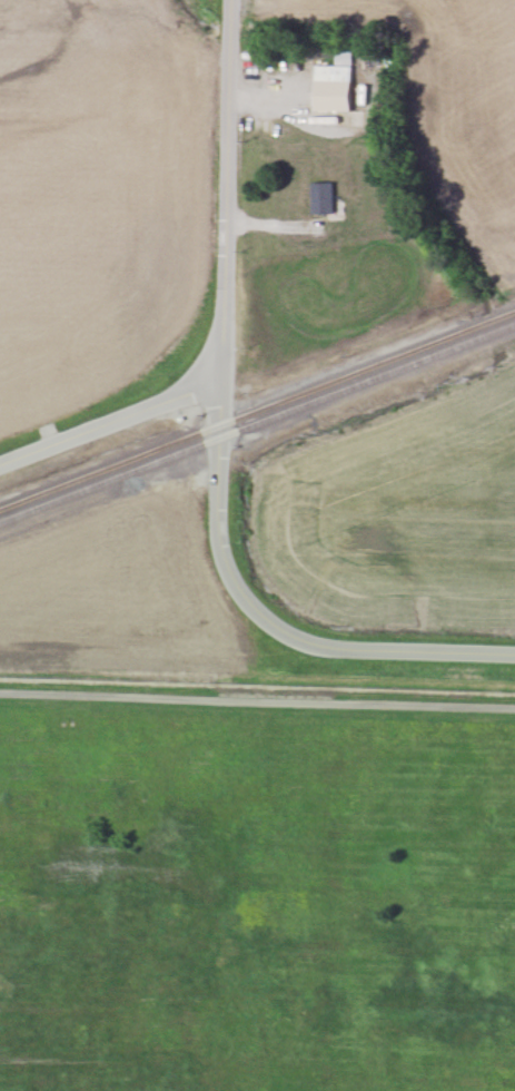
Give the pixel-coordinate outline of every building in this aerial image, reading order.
[(351,111),(351,53),(336,52),(336,66),(315,66),(315,111),(351,111)] [(332,182),(312,183),(312,214),(333,213),(332,182)]
